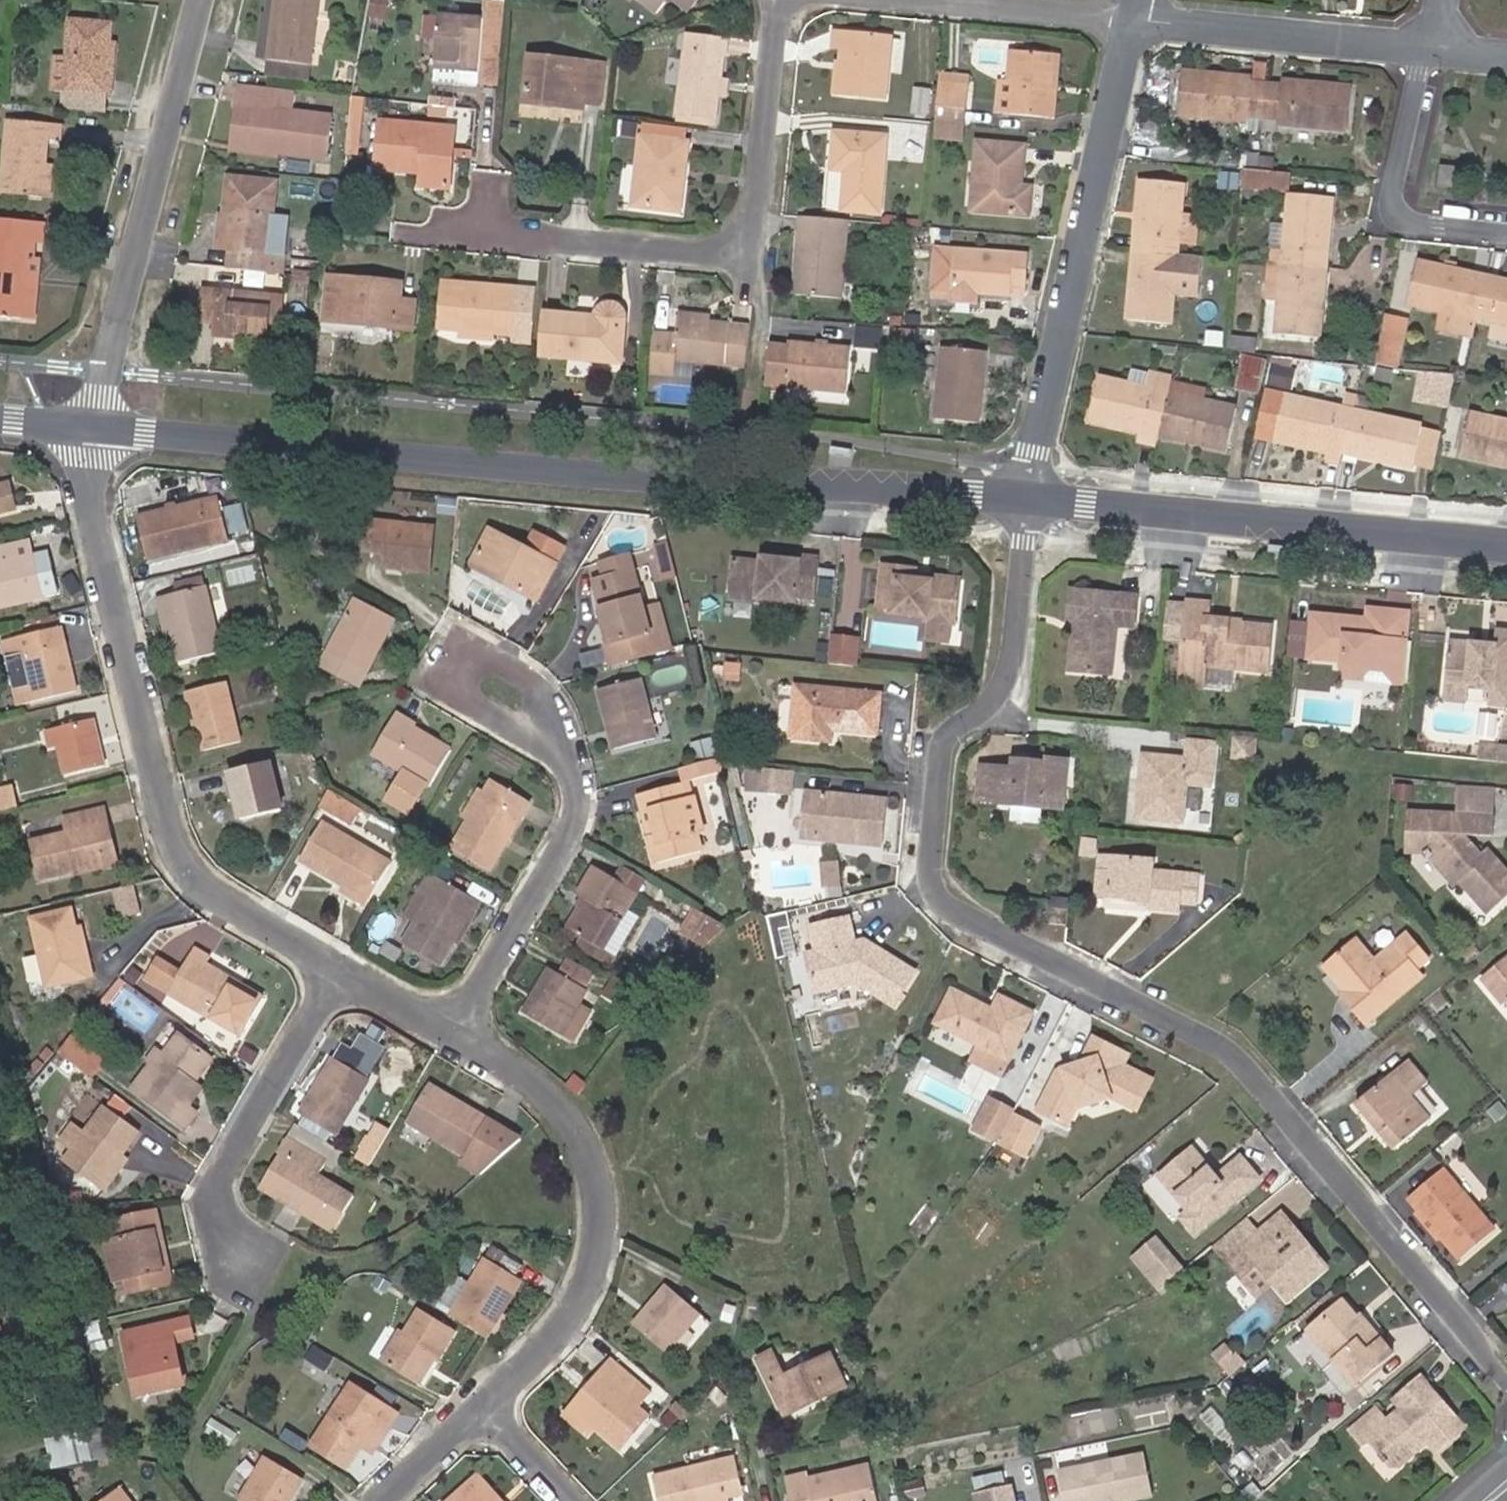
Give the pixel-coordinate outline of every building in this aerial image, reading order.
[(266,59),(273,0),(268,0),(266,14),(262,13),(258,58),(266,59)] [(266,59),(310,63),(316,0),(273,0),(266,59)] [(653,13),(663,0),(637,0),(653,13)] [(686,9),(694,0),(676,0),(686,9)] [(455,58),(454,66),(478,68),(479,43),(499,45),(502,4),(482,2),(481,17),(437,12),(433,56),(455,58)] [(104,51),(105,37),(106,19),(65,16),(62,54),(59,83),(62,83),(75,84),(101,87),(105,87),(108,51),(104,51)] [(846,61),(843,92),(884,96),(888,34),(835,29),(834,46),(847,48),(846,61)] [(716,80),(721,36),(683,32),(674,113),(712,117),(715,94),(716,80)] [(499,45),(479,43),(478,68),(477,83),(496,84),(499,45)] [(1044,84),(1052,85),(1055,53),(1014,50),(1011,82),(1008,113),(1041,116),(1044,84)] [(59,83),(62,54),(50,53),(48,82),(59,83)] [(562,96),(582,98),(598,100),(602,63),(527,55),(523,98),(561,103),(562,96)] [(432,64),(454,66),(455,58),(433,56),(432,64)] [(310,63),(266,59),(265,73),(308,78),(310,63)] [(940,61),(938,84),(960,86),(962,63),(940,61)] [(1261,118),(1264,85),(1250,84),(1250,78),(1180,72),(1177,115),(1247,122),(1247,116),(1261,118)] [(716,80),(715,94),(724,95),(726,81),(716,80)] [(316,109),(271,103),(272,85),(238,81),(236,100),(253,101),(248,146),(276,148),(311,152),(316,109)] [(1011,82),(999,81),(996,112),(1008,113),(1011,82)] [(1279,87),(1264,85),(1261,118),(1276,119),(1275,124),(1345,130),(1349,88),(1279,81),(1279,87)] [(75,84),(62,83),(60,106),(98,110),(101,87),(75,84)] [(960,86),(938,84),(934,122),(960,124),(963,86),(960,86)] [(1049,117),(1052,85),(1044,84),(1041,116),(1049,117)] [(915,87),(912,111),(926,113),(929,89),(915,87)] [(353,93),(350,151),(365,152),(368,94),(353,93)] [(34,96),(33,103),(47,104),(48,97),(34,96)] [(581,105),(582,98),(562,96),(561,103),(581,105)] [(253,101),(236,100),(231,147),(275,152),(276,148),(248,146),(253,101)] [(447,107),(432,105),(431,115),(446,116),(447,107)] [(712,117),(674,113),(673,118),(712,122),(712,117)] [(39,162),(42,137),(55,138),(56,121),(3,116),(0,152),(0,190),(36,194),(39,162)] [(440,147),(442,125),(378,118),(374,158),(411,162),(411,160),(420,161),(419,171),(418,182),(445,185),(449,147),(440,147)] [(683,125),(641,121),(639,135),(682,140),(683,125)] [(960,124),(934,122),(934,131),(959,133),(960,124)] [(451,126),(442,125),(440,147),(449,147),(451,126)] [(833,129),(830,166),(843,167),(841,206),(879,209),(884,134),(833,129)] [(675,209),(682,140),(639,135),(632,205),(675,209)] [(977,135),(970,205),(1028,209),(1030,180),(1021,180),(1024,140),(977,135)] [(687,140),(682,140),(675,209),(680,210),(687,140)] [(411,162),(374,158),(373,166),(419,171),(420,161),(411,160),(411,162)] [(46,163),(39,162),(36,194),(43,195),(46,163)] [(1440,165),(1437,185),(1458,187),(1460,167),(1440,165)] [(843,167),(830,166),(827,205),(841,206),(843,167)] [(1268,191),(1270,173),(1257,172),(1242,170),(1240,189),(1268,191)] [(231,195),(225,247),(228,247),(225,265),(280,271),(283,253),(266,251),(269,215),(273,178),(226,173),(224,194),(231,195)] [(1287,174),(1270,173),(1268,191),(1285,193),(1287,174)] [(1236,176),(1223,174),(1222,189),(1235,190),(1236,176)] [(1139,180),(1133,250),(1174,254),(1176,241),(1181,185),(1139,180)] [(215,245),(225,247),(231,195),(224,194),(222,210),(219,210),(215,245)] [(1281,253),(1280,266),(1323,270),(1326,238),(1322,238),(1322,228),(1327,228),(1330,200),(1288,195),(1281,253)] [(844,219),(800,214),(796,267),(803,267),(801,292),(838,296),(844,219)] [(1197,216),(1179,214),(1176,241),(1194,243),(1197,216)] [(269,215),(266,251),(283,253),(286,228),(276,216),(269,215)] [(20,255),(27,255),(28,239),(0,237),(0,314),(15,315),(18,279),(20,255)] [(952,248),(950,291),(950,299),(976,300),(976,292),(1006,294),(1007,283),(1022,283),(1023,254),(952,248)] [(1174,254),(1133,250),(1126,320),(1168,324),(1174,254)] [(1281,253),(1271,252),(1270,265),(1280,266),(1281,253)] [(1443,262),(1442,269),(1441,274),(1452,276),(1452,275),(1452,272),(1454,265),(1443,262)] [(1441,313),(1474,320),(1483,279),(1452,272),(1452,275),(1452,276),(1441,274),(1442,269),(1415,263),(1405,305),(1441,313)] [(1270,265),(1269,265),(1265,300),(1276,301),(1280,266),(1270,265)] [(1280,266),(1276,301),(1273,334),(1315,339),(1318,312),(1314,311),(1315,301),(1319,301),(1323,270),(1280,266)] [(803,267),(796,267),(794,291),(801,292),(803,267)] [(367,283),(368,275),(327,271),(323,318),(411,326),(413,297),(399,295),(400,286),(367,283)] [(400,279),(368,275),(367,283),(400,286),(400,279)] [(497,289),(497,282),(439,277),(439,283),(497,289)] [(18,279),(15,315),(29,316),(32,280),(18,279)] [(1474,320),(1494,324),(1499,326),(1506,327),(1506,284),(1483,279),(1474,320)] [(497,289),(439,283),(436,326),(460,328),(477,329),(512,331),(513,321),(532,322),(534,285),(497,282),(497,289)] [(213,327),(242,330),(278,334),(281,294),(203,286),(199,318),(214,320),(213,327)] [(593,314),(593,315),(543,311),(540,353),(619,360),(622,319),(622,318),(622,316),(622,315),(622,314),(622,313),(622,312),(622,311),(622,310),(621,309),(621,308),(620,307),(620,306),(619,306),(618,305),(618,304),(617,303),(616,303),(615,302),(614,302),(613,301),(612,301),(611,300),(610,300),(609,300),(608,300),(607,300),(605,300),(605,301),(604,301),(603,301),(602,302),(601,302),(600,303),(599,303),(599,304),(598,304),(597,305),(596,305),(596,306),(595,307),(595,309),(594,309),(594,310),(594,311),(593,312),(593,314)] [(674,310),(674,318),(705,321),(706,313),(674,310)] [(1474,320),(1441,313),(1438,330),(1470,337),(1474,320)] [(1383,317),(1373,363),(1393,368),(1403,322),(1383,317)] [(671,358),(743,366),(747,325),(705,321),(674,318),(672,334),(652,332),(648,369),(669,371),(671,358)] [(513,321),(512,331),(531,332),(532,322),(513,321)] [(1494,324),(1491,337),(1506,341),(1506,327),(1499,326),(1494,324)] [(241,338),(242,330),(213,327),(212,334),(241,338)] [(879,329),(853,327),(852,346),(877,347),(879,329)] [(491,337),(492,330),(477,329),(460,328),(460,335),(491,337)] [(913,330),(894,328),(893,340),(913,342),(913,330)] [(1226,338),(1225,351),(1251,354),(1252,340),(1226,338)] [(786,346),(767,344),(763,386),(782,388),(782,384),(843,390),(847,347),(824,345),(813,345),(786,342),(786,346)] [(976,421),(981,350),(939,346),(934,418),(976,421)] [(1243,357),(1238,380),(1236,387),(1256,391),(1258,385),(1263,362),(1243,357)] [(1293,372),(1273,368),(1269,386),(1289,390),(1293,372)] [(1169,381),(1170,376),(1150,372),(1147,387),(1098,376),(1088,418),(1140,429),(1141,430),(1138,440),(1154,445),(1157,433),(1167,391),(1169,381)] [(1430,373),(1419,372),(1413,400),(1425,403),(1430,373)] [(1447,408),(1453,376),(1430,373),(1425,403),(1447,408)] [(1169,381),(1167,391),(1202,399),(1204,390),(1169,381)] [(1167,391),(1157,433),(1225,448),(1234,406),(1202,399),(1167,391)] [(1258,431),(1273,435),(1282,398),(1266,395),(1258,431)] [(1341,395),(1338,411),(1350,414),(1353,402),(1354,397),(1341,395)] [(1325,447),(1342,450),(1350,414),(1282,398),(1273,435),(1325,447)] [(1365,405),(1353,402),(1350,414),(1362,417),(1365,405)] [(1506,464),(1506,420),(1469,412),(1459,453),(1506,464)] [(1350,414),(1342,450),(1410,465),(1411,461),(1414,451),(1417,436),(1418,429),(1362,417),(1350,414)] [(1417,436),(1414,451),(1411,461),(1429,464),(1434,440),(1417,436)] [(1322,459),(1339,463),(1342,450),(1325,447),(1322,459)] [(13,503),(8,479),(0,480),(0,506),(13,503)] [(201,494),(138,509),(148,554),(228,535),(217,493),(201,498),(201,494)] [(244,500),(230,503),(237,532),(251,529),(244,500)] [(418,556),(416,563),(440,566),(445,520),(382,514),(378,543),(397,546),(396,554),(418,556)] [(509,572),(506,577),(537,593),(565,542),(537,527),(523,550),(487,530),(475,553),(509,572)] [(0,539),(0,558),(32,550),(28,533),(0,539)] [(670,544),(655,548),(661,576),(676,572),(670,544)] [(42,590),(38,574),(36,565),(32,550),(0,558),(0,600),(42,590)] [(472,560),(506,577),(509,572),(475,553),(472,560)] [(395,561),(416,563),(418,556),(396,554),(395,561)] [(780,567),(766,565),(735,562),(730,599),(760,603),(760,598),(778,600),(797,602),(797,596),(817,598),(820,560),(800,557),(800,563),(780,561),(780,567)] [(36,565),(38,574),(45,573),(42,563),(36,565)] [(603,609),(610,638),(604,639),(602,640),(607,660),(668,644),(666,632),(661,601),(645,604),(636,565),(595,575),(603,609)] [(899,578),(901,566),(884,565),(880,604),(897,606),(895,610),(929,614),(928,618),(958,621),(961,589),(934,586),(934,580),(899,578)] [(917,568),(901,566),(899,578),(934,580),(934,586),(961,589),(962,577),(916,573),(917,568)] [(170,608),(175,629),(182,657),(222,648),(207,582),(204,571),(174,578),(177,589),(158,593),(161,611),(170,608)] [(676,572),(661,576),(663,582),(678,579),(676,572)] [(70,576),(58,583),(69,598),(79,590),(70,576)] [(1072,619),(1077,621),(1083,620),(1081,632),(1076,632),(1073,668),(1096,670),(1097,654),(1115,655),(1117,623),(1136,624),(1139,594),(1074,589),(1072,619)] [(354,682),(391,613),(354,593),(317,663),(354,682)] [(1182,672),(1206,674),(1207,664),(1270,670),(1273,625),(1244,622),(1245,619),(1238,618),(1238,622),(1228,622),(1229,617),(1210,615),(1211,601),(1189,599),(1182,672)] [(1342,620),(1343,615),(1309,612),(1305,655),(1341,659),(1340,664),(1386,669),(1394,680),(1399,681),(1405,609),(1364,606),(1363,617),(1361,622),(1342,620)] [(165,630),(175,629),(170,608),(161,611),(165,630)] [(604,639),(610,638),(603,609),(597,611),(604,639)] [(1466,683),(1488,685),(1487,698),(1506,701),(1506,627),(1493,626),(1491,643),(1485,642),(1485,647),(1475,646),(1476,641),(1470,641),(1447,639),(1443,681),(1466,683)] [(861,663),(863,638),(833,635),(831,659),(861,663)] [(32,696),(74,686),(62,637),(21,646),(32,696)] [(1113,672),(1115,655),(1097,654),(1096,670),(1113,672)] [(739,680),(739,666),(726,665),(726,679),(739,680)] [(1205,684),(1206,674),(1182,672),(1182,682),(1205,684)] [(612,745),(653,736),(639,676),(598,686),(612,745)] [(190,685),(205,746),(241,737),(227,678),(190,685)] [(1465,698),(1466,683),(1443,681),(1442,696),(1465,698)] [(840,723),(839,727),(844,727),(878,731),(881,692),(852,689),(798,684),(792,734),(830,738),(832,726),(832,721),(840,723)] [(413,721),(392,709),(369,750),(427,782),(447,747),(409,726),(413,721)] [(54,723),(57,740),(64,770),(102,761),(92,714),(54,723)] [(57,740),(54,723),(39,726),(44,743),(57,740)] [(1130,819),(1183,824),(1187,784),(1211,786),(1216,737),(1182,734),(1181,751),(1137,747),(1130,819)] [(1252,736),(1245,736),(1244,753),(1251,754),(1252,736)] [(1496,741),(1478,739),(1477,755),(1495,757),(1496,741)] [(1495,757),(1506,758),(1506,742),(1496,741),(1495,757)] [(721,755),(682,765),(686,779),(724,770),(721,755)] [(1046,763),(1033,763),(1013,761),(1012,761),(1011,769),(980,766),(977,800),(1003,803),(1013,803),(1061,808),(1064,758),(1046,757),(1046,763)] [(270,758),(231,766),(241,815),(283,805),(270,758)] [(759,764),(752,763),(749,785),(757,786),(759,764)] [(793,767),(759,764),(757,786),(791,789),(793,767)] [(487,791),(470,820),(454,847),(491,869),(531,799),(495,776),(487,791)] [(639,791),(644,808),(652,807),(658,831),(650,833),(656,861),(702,850),(697,832),(704,831),(695,795),(688,796),(683,781),(639,791)] [(15,805),(11,783),(0,785),(0,809),(15,805)] [(329,787),(320,803),(351,821),(361,806),(329,787)] [(462,816),(470,820),(487,791),(478,787),(462,816)] [(865,835),(865,840),(883,840),(886,798),(830,792),(807,790),(804,818),(821,819),(820,836),(842,838),(842,833),(865,835)] [(1013,803),(1003,803),(1002,818),(1040,822),(1041,806),(1013,803)] [(105,861),(96,825),(106,822),(103,806),(62,816),(64,831),(29,839),(37,876),(105,861)] [(652,807),(644,808),(650,833),(658,831),(652,807)] [(1404,807),(1404,822),(1427,824),(1428,808),(1404,807)] [(1425,855),(1447,880),(1452,876),(1479,907),(1506,883),(1506,874),(1483,847),(1479,851),(1475,854),(1469,847),(1465,847),(1460,840),(1461,829),(1489,831),(1491,812),(1428,808),(1427,824),(1404,822),(1403,848),(1421,850),(1425,855)] [(821,819),(804,818),(803,834),(820,836),(821,819)] [(345,883),(369,897),(391,860),(323,820),(301,857),(345,883)] [(106,822),(96,825),(105,861),(114,858),(106,822)] [(1475,854),(1479,851),(1461,829),(1460,840),(1465,847),(1469,847),(1475,854)] [(1421,859),(1425,855),(1421,850),(1417,854),(1421,859)] [(1102,872),(1116,874),(1117,858),(1103,856),(1102,872)] [(1148,899),(1148,905),(1147,909),(1182,912),(1183,901),(1198,902),(1201,875),(1151,871),(1153,860),(1117,858),(1116,874),(1102,872),(1100,896),(1140,899),(1148,899)] [(841,862),(823,863),(824,886),(843,885),(841,862)] [(587,899),(580,910),(570,927),(585,936),(604,947),(624,913),(637,890),(616,878),(596,865),(579,894),(580,895),(587,899)] [(643,877),(624,865),(616,878),(637,890),(643,877)] [(438,963),(452,940),(463,918),(468,922),(478,904),(424,874),(413,895),(425,901),(412,922),(400,942),(438,963)] [(117,887),(124,915),(145,911),(138,882),(117,887)] [(365,905),(369,897),(345,883),(341,890),(365,905)] [(401,916),(412,922),(425,901),(413,895),(401,916)] [(573,906),(580,910),(587,899),(580,895),(573,906)] [(1068,897),(1051,895),(1049,906),(1053,906),(1067,908),(1068,897)] [(1067,908),(1053,906),(1052,921),(1067,922),(1067,921),(1067,908)] [(77,938),(73,924),(69,907),(29,918),(46,984),(88,974),(81,936),(77,938)] [(726,926),(697,909),(685,930),(707,943),(726,926)] [(604,947),(585,936),(578,948),(609,966),(637,921),(624,913),(604,947)] [(463,918),(452,940),(456,943),(468,922),(463,918)] [(851,918),(812,927),(817,952),(810,954),(818,990),(860,982),(896,1005),(916,974),(867,941),(857,943),(851,918)] [(79,922),(73,924),(77,938),(81,936),(79,922)] [(1355,996),(1350,1000),(1345,1005),(1357,1019),(1418,968),(1412,962),(1425,951),(1402,926),(1368,955),(1354,938),(1343,938),(1317,960),(1340,989),(1347,987),(1355,996)] [(264,997),(206,963),(209,956),(193,947),(167,990),(242,1033),(264,997)] [(1506,951),(1478,975),(1490,989),(1501,980),(1506,988),(1506,952),(1506,951)] [(576,1005),(585,989),(594,973),(565,957),(556,972),(549,968),(522,1014),(559,1035),(576,1005)] [(167,990),(176,975),(154,961),(144,978),(167,990)] [(649,996),(616,977),(604,997),(635,1015),(649,996)] [(1506,996),(1506,995),(1506,988),(1501,980),(1490,989),(1499,1001),(1506,996)] [(1340,989),(1350,1000),(1355,996),(1347,987),(1340,989)] [(982,1010),(985,1005),(955,988),(937,1023),(1011,1060),(1035,1013),(1001,995),(994,1009),(992,1015),(982,1010)] [(576,1005),(559,1035),(572,1044),(590,1013),(576,1005)] [(994,1009),(985,1005),(982,1010),(992,1015),(994,1009)] [(69,1032),(54,1051),(90,1076),(103,1057),(69,1032)] [(1092,1034),(1079,1059),(1076,1066),(1069,1068),(1063,1065),(1056,1067),(1036,1107),(1065,1122),(1074,1103),(1107,1092),(1135,1106),(1151,1074),(1137,1068),(1133,1076),(1120,1070),(1124,1063),(1130,1052),(1092,1034)] [(188,1088),(191,1084),(210,1058),(179,1036),(162,1057),(154,1051),(147,1061),(151,1063),(132,1087),(184,1125),(196,1112),(187,1106),(196,1094),(188,1088)] [(1354,1101),(1369,1118),(1374,1113),(1386,1127),(1381,1132),(1393,1146),(1428,1116),(1410,1093),(1426,1079),(1407,1056),(1390,1070),(1354,1101)] [(334,1059),(302,1113),(334,1135),(369,1078),(334,1059)] [(1076,1066),(1079,1059),(1063,1065),(1069,1068),(1076,1066)] [(1137,1068),(1124,1063),(1120,1070),(1133,1076),(1137,1068)] [(576,1094),(584,1083),(573,1073),(566,1082),(576,1094)] [(200,1088),(191,1084),(188,1088),(196,1094),(200,1088)] [(407,1120),(467,1156),(459,1165),(479,1176),(519,1140),(488,1121),(428,1084),(407,1120)] [(967,1127),(1024,1158),(1042,1124),(985,1093),(967,1127)] [(1497,1098),(1486,1107),(1494,1117),(1505,1109),(1497,1098)] [(111,1167),(122,1151),(140,1126),(106,1101),(87,1127),(81,1135),(75,1143),(66,1155),(105,1184),(115,1171),(111,1167)] [(1374,1113),(1369,1118),(1381,1132),(1386,1127),(1374,1113)] [(87,1127),(75,1118),(63,1134),(75,1143),(81,1135),(87,1127)] [(373,1157),(391,1127),(378,1119),(361,1150),(373,1157)] [(344,1152),(296,1123),(288,1138),(329,1162),(334,1167),(344,1152)] [(261,1187),(321,1224),(332,1205),(343,1213),(353,1196),(321,1176),(329,1162),(288,1138),(278,1153),(281,1155),(261,1187)] [(1241,1153),(1217,1175),(1213,1178),(1205,1168),(1209,1165),(1191,1143),(1158,1172),(1190,1210),(1182,1216),(1196,1231),(1260,1176),(1241,1153)] [(355,1159),(368,1167),(373,1157),(361,1150),(355,1159)] [(128,1155),(122,1151),(111,1167),(115,1171),(128,1155)] [(1213,1178),(1217,1175),(1209,1165),(1205,1168),(1213,1178)] [(1418,1206),(1440,1233),(1460,1256),(1492,1228),(1439,1165),(1407,1194),(1418,1206)] [(332,1205),(321,1224),(333,1231),(343,1213),(332,1205)] [(1436,1236),(1440,1233),(1418,1206),(1414,1209),(1436,1236)] [(105,1242),(116,1292),(169,1281),(166,1265),(161,1267),(154,1241),(159,1240),(152,1211),(112,1221),(116,1239),(105,1242)] [(1262,1241),(1250,1252),(1244,1245),(1228,1257),(1240,1271),(1255,1258),(1275,1281),(1288,1296),(1321,1267),(1288,1227),(1292,1224),(1281,1211),(1261,1229),(1256,1234),(1262,1241)] [(1244,1245),(1250,1252),(1262,1241),(1256,1234),(1261,1229),(1245,1213),(1213,1240),(1228,1257),(1244,1245)] [(1155,1232),(1129,1254),(1153,1281),(1178,1259),(1155,1232)] [(448,1315),(487,1339),(519,1280),(482,1258),(448,1315)] [(1260,1294),(1275,1281),(1255,1258),(1240,1271),(1260,1294)] [(667,1284),(634,1323),(666,1349),(699,1312),(667,1284)] [(1362,1321),(1355,1313),(1342,1297),(1307,1327),(1355,1384),(1394,1351),(1368,1322),(1361,1328),(1356,1324),(1362,1321)] [(379,1362),(411,1381),(428,1353),(437,1359),(453,1331),(418,1310),(403,1335),(397,1331),(379,1362)] [(1359,1311),(1355,1313),(1362,1321),(1356,1324),(1361,1328),(1368,1322),(1359,1311)] [(141,1345),(164,1340),(172,1337),(186,1335),(184,1321),(162,1325),(137,1331),(141,1345)] [(172,1337),(164,1340),(141,1345),(137,1331),(124,1333),(137,1389),(181,1377),(180,1374),(177,1358),(172,1337)] [(1225,1345),(1216,1352),(1230,1369),(1241,1359),(1237,1354),(1234,1356),(1225,1345)] [(832,1357),(786,1377),(774,1351),(762,1357),(789,1412),(847,1386),(832,1357)] [(428,1353),(411,1381),(421,1387),(437,1359),(428,1353)] [(184,1355),(177,1358),(180,1374),(188,1372),(184,1355)] [(571,1404),(594,1424),(622,1448),(650,1415),(639,1406),(652,1392),(638,1381),(611,1357),(571,1404)] [(1424,1435),(1427,1439),(1436,1448),(1464,1425),(1420,1374),(1393,1397),(1400,1406),(1383,1421),(1373,1410),(1350,1429),(1361,1441),(1367,1436),(1380,1450),(1377,1454),(1385,1461),(1388,1459),(1391,1463),(1398,1462),(1422,1443),(1418,1440),(1424,1435)] [(181,1377),(137,1389),(138,1395),(183,1385),(181,1377)] [(375,1423),(386,1429),(395,1415),(350,1388),(315,1448),(347,1469),(359,1449),(375,1423)] [(719,1390),(709,1399),(718,1409),(728,1399),(719,1390)] [(587,1432),(594,1424),(571,1404),(564,1412),(587,1432)] [(371,1456),(386,1429),(375,1423),(359,1449),(371,1456)] [(56,1466),(112,1455),(106,1426),(50,1438),(56,1466)] [(1422,1443),(1427,1439),(1424,1435),(1418,1440),(1422,1443)] [(1062,1469),(1068,1500),(1111,1500),(1155,1492),(1147,1452),(1062,1469)] [(241,1500),(291,1500),(304,1481),(267,1459),(257,1476),(241,1500)] [(655,1480),(659,1500),(728,1500),(727,1500),(743,1496),(736,1462),(655,1480)] [(868,1463),(807,1476),(806,1473),(785,1479),(791,1500),(876,1500),(868,1463)] [(476,1477),(451,1500),(498,1500),(476,1477)] [(304,1481),(292,1500),(300,1500),(309,1486),(304,1481)] [(978,1489),(981,1500),(1016,1500),(1011,1481),(978,1489)]
